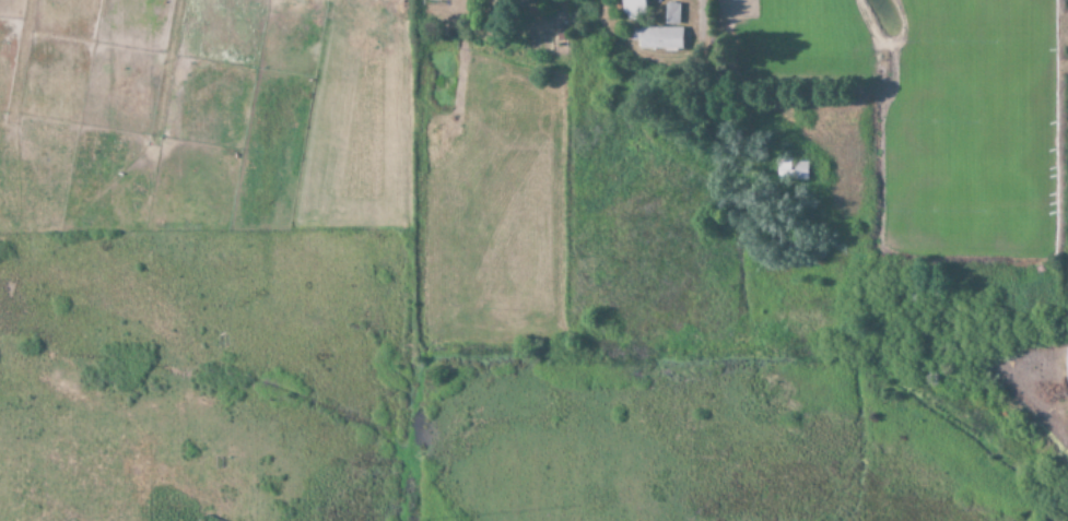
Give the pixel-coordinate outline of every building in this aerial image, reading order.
[(642,21),(643,0),(621,0),(620,21),(642,21)] [(678,4),(665,3),(664,24),(678,25),(678,4)] [(638,49),(681,50),(681,29),(630,27),(629,41),(638,41),(638,49)]
